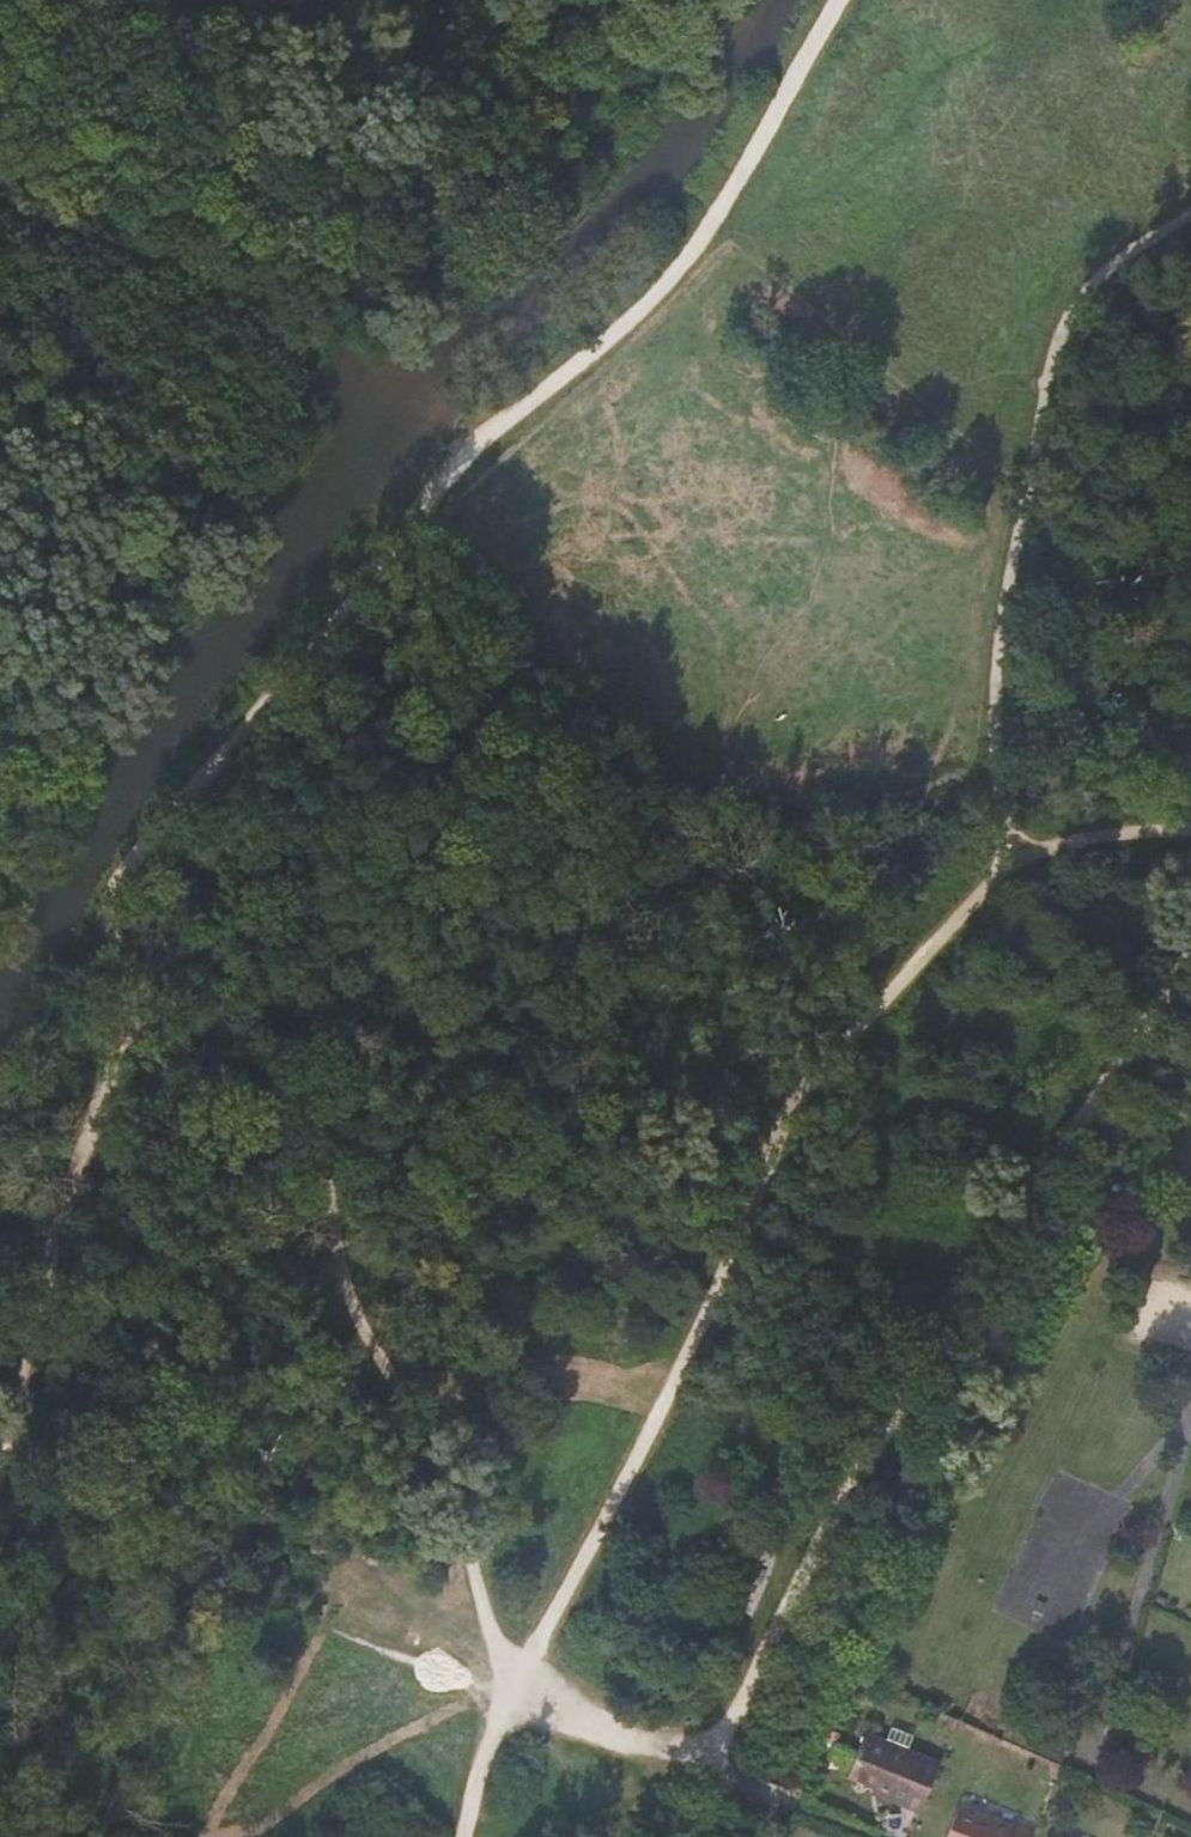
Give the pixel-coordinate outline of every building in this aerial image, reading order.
[(917,1815),(938,1767),(863,1736),(846,1778),(876,1792),(874,1797),(917,1815)] [(1032,1836),(956,1803),(943,1836),(1031,1836),(1032,1836)]
